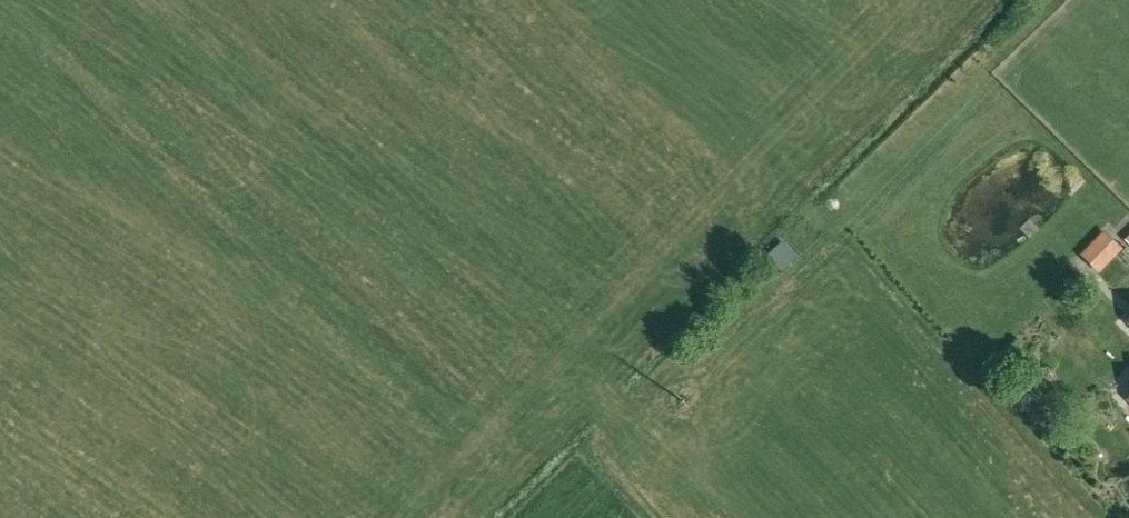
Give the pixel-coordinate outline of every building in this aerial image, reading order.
[(1102,231),(1090,243),(1109,261),(1121,250),(1102,231)] [(779,269),(794,255),(779,239),(764,253),(779,269)]
